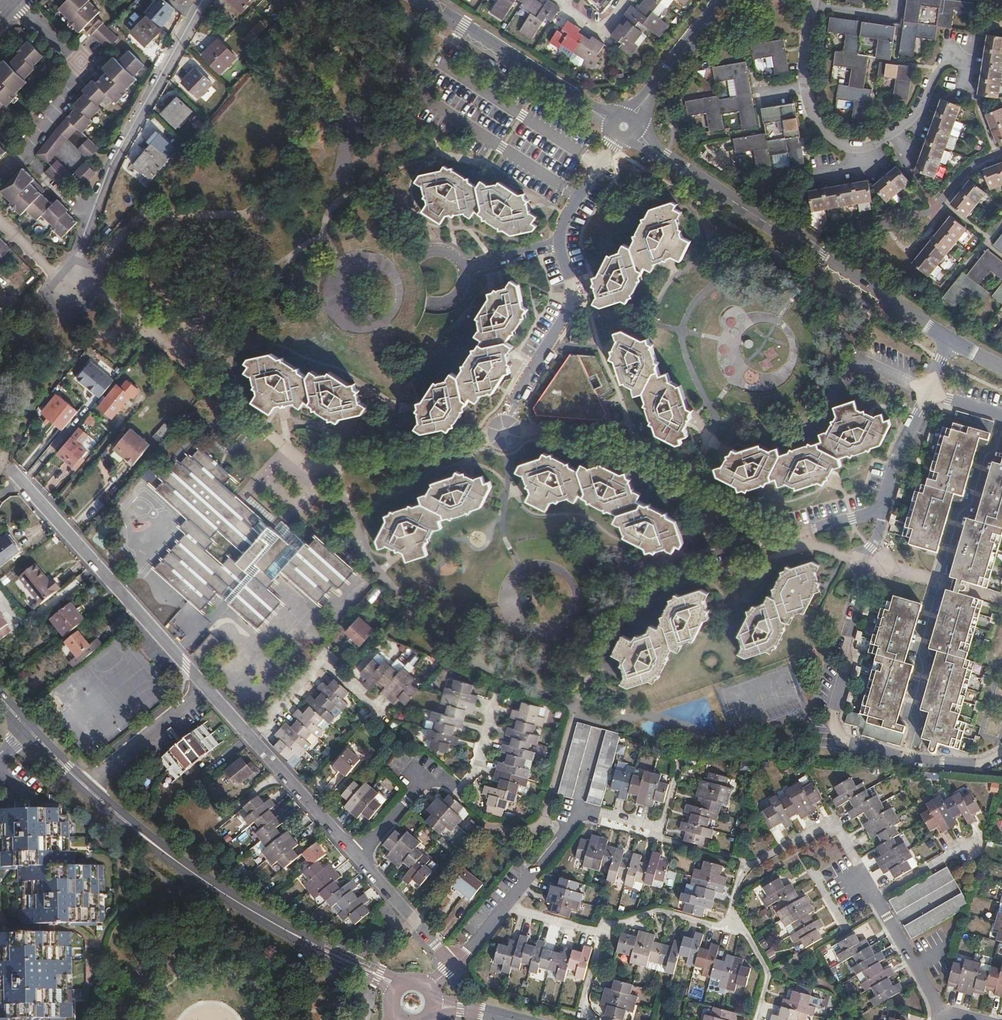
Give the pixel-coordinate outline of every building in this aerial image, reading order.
[(64,5),(60,9),(71,20),(69,22),(80,33),(84,28),(97,16),(100,12),(89,1),(91,0),(59,0),(64,5)] [(241,12),(252,0),(229,0),(241,12)] [(491,12),(503,20),(516,0),(499,0),(491,12)] [(552,21),(557,14),(561,8),(548,0),(545,6),(536,0),(525,0),(523,3),(520,7),(531,14),(520,31),(532,39),(546,18),(552,21)] [(628,21),(635,27),(636,27),(640,22),(661,37),(670,26),(659,18),(667,8),(661,3),(657,0),(645,0),(637,10),(632,5),(623,17),(628,21)] [(904,21),(919,23),(923,0),(907,0),(904,21)] [(937,26),(941,0),(923,0),(919,23),(937,26)] [(937,26),(951,28),(955,8),(973,11),(975,0),(941,0),(937,26)] [(97,16),(84,28),(92,35),(103,24),(104,23),(97,16)] [(846,33),(844,53),(858,55),(861,37),(863,22),(830,17),(828,30),(846,33)] [(160,32),(147,18),(131,33),(145,47),(160,32)] [(267,26),(262,20),(243,39),(249,45),(267,26)] [(574,52),(584,36),(579,32),(581,29),(568,21),(563,29),(561,32),(557,30),(550,42),(560,49),(562,45),(574,52)] [(623,44),(620,47),(631,56),(638,47),(634,44),(643,33),(636,27),(635,27),(628,21),(624,26),(620,24),(611,36),(618,41),(623,44)] [(919,23),(904,21),(899,53),(912,55),(915,37),(935,40),(937,26),(919,23)] [(896,27),(863,22),(861,37),(893,42),(896,27)] [(103,24),(92,35),(108,50),(119,39),(103,24)] [(638,47),(647,36),(643,33),(634,44),(638,47)] [(990,51),(1001,53),(1001,37),(993,35),(990,51)] [(600,53),(605,45),(592,36),(590,40),(584,36),(574,52),(575,53),(586,60),(584,64),(593,70),(601,58),(598,57),(600,53)] [(858,55),(869,57),(891,60),(893,42),(861,37),(858,55)] [(753,59),(765,57),(772,56),(773,67),(774,70),(775,75),(790,72),(784,39),(751,44),(753,59)] [(219,40),(202,57),(220,74),(236,57),(219,40)] [(4,105),(7,107),(19,95),(17,94),(27,83),(25,80),(35,69),(33,67),(43,57),(28,42),(17,53),(19,54),(9,65),(4,61),(0,65),(0,109),(4,105)] [(77,108),(56,130),(68,140),(77,130),(82,134),(93,123),(90,120),(101,109),(98,106),(108,96),(117,104),(127,92),(126,91),(137,79),(134,76),(144,66),(129,51),(118,62),(114,58),(103,69),(103,70),(82,92),(84,94),(75,105),(77,108)] [(988,66),(1001,68),(1001,53),(990,51),(988,66)] [(852,67),(849,86),(864,88),(869,57),(858,55),(844,53),(836,52),(833,64),(852,67)] [(584,64),(586,60),(575,53),(572,59),(572,61),(580,66),(582,66),(584,64)] [(772,56),(765,57),(767,68),(773,67),(772,56)] [(880,61),(878,75),(896,78),(893,97),(908,100),(913,67),(880,61)] [(739,96),(751,94),(746,62),(713,67),(716,82),(736,79),(738,92),(739,96)] [(985,80),(1000,83),(1001,74),(1001,68),(988,66),(985,80)] [(197,70),(183,84),(199,100),(212,85),(197,70)] [(985,80),(983,95),(998,98),(1000,83),(985,80)] [(864,88),(849,86),(838,85),(837,98),(855,101),(852,121),(867,123),(872,90),(864,88)] [(719,99),(722,114),(741,111),(745,129),(757,127),(751,94),(739,96),(731,97),(719,99)] [(719,96),(713,96),(686,101),(688,116),(708,113),(711,131),(724,129),(722,114),(719,99),(719,96)] [(177,99),(162,115),(176,128),(191,112),(177,99)] [(941,99),(936,114),(941,116),(946,101),(941,99)] [(946,101),(941,116),(955,121),(961,106),(946,101)] [(762,108),(764,123),(797,118),(795,103),(762,108)] [(990,129),(1001,124),(1001,108),(985,114),(990,129)] [(936,114),(931,128),(936,130),(941,116),(936,114)] [(941,116),(936,130),(950,135),(951,132),(955,121),(941,116)] [(797,118),(764,123),(766,133),(767,141),(800,135),(797,118)] [(990,129),(996,143),(1001,141),(1001,124),(990,129)] [(931,128),(926,142),(931,144),(936,130),(931,128)] [(56,130),(50,137),(62,147),(68,140),(56,130)] [(936,130),(931,144),(945,149),(946,147),(950,135),(936,130)] [(767,141),(766,133),(733,139),(736,153),(754,151),(757,168),(771,166),(769,155),(767,141)] [(767,141),(769,155),(789,152),(792,171),(805,169),(800,135),(767,141)] [(62,147),(50,137),(36,155),(48,164),(62,147)] [(88,139),(78,150),(88,160),(99,149),(88,139)] [(926,142),(921,156),(926,158),(931,144),(926,142)] [(931,144),(926,158),(940,163),(940,162),(945,150),(945,149),(931,144)] [(152,145),(135,165),(151,179),(168,158),(152,145)] [(945,150),(940,162),(945,164),(949,152),(945,150)] [(926,158),(921,156),(915,171),(920,173),(926,158)] [(926,158),(920,173),(935,178),(940,163),(926,158)] [(57,161),(46,172),(62,187),(72,176),(57,161)] [(84,163),(74,173),(85,184),(95,174),(84,163)] [(997,164),(982,170),(990,189),(1001,184),(1001,176),(997,164)] [(470,188),(473,185),(469,182),(468,179),(465,179),(465,177),(455,171),(453,171),(452,168),(449,169),(445,166),(442,170),(420,175),(416,182),(421,185),(422,185),(424,193),(426,195),(424,197),(427,199),(427,204),(423,211),(441,223),(446,215),(444,209),(449,208),(450,214),(453,216),(456,210),(461,210),(462,213),(465,213),(466,215),(471,218),(475,211),(470,188)] [(896,166),(885,176),(888,180),(900,171),(896,166)] [(23,169),(1,192),(11,202),(10,204),(21,216),(26,210),(37,221),(42,215),(53,226),(51,228),(62,239),(77,223),(66,212),(68,210),(57,200),(52,205),(41,195),(45,191),(33,180),(34,180),(23,169)] [(900,171),(888,180),(898,192),(910,183),(900,171)] [(888,180),(885,176),(873,186),(877,190),(888,180)] [(477,188),(473,185),(470,188),(475,211),(484,216),(484,219),(487,219),(488,221),(497,227),(500,227),(500,229),(503,229),(512,235),(534,230),(537,225),(533,223),(537,216),(532,212),(530,213),(529,210),(526,210),(524,207),(528,200),(525,198),(520,199),(520,195),(500,182),(498,184),(497,183),(488,185),(488,184),(482,180),(477,188)] [(888,180),(877,190),(887,202),(898,192),(888,180)] [(970,180),(960,192),(976,205),(986,193),(970,180)] [(854,188),(857,203),(872,201),(869,185),(854,188)] [(839,191),(842,206),(857,203),(854,188),(839,191)] [(825,194),(827,209),(842,206),(839,191),(825,194)] [(976,205),(960,192),(950,203),(966,217),(976,205)] [(825,194),(810,196),(812,211),(827,209),(825,194)] [(636,239),(631,247),(638,268),(643,270),(645,266),(653,270),(655,265),(655,262),(657,262),(656,258),(661,257),(667,260),(668,257),(666,250),(670,249),(673,255),(683,260),(691,252),(690,241),(682,237),(680,232),(682,229),(679,228),(680,226),(677,218),(679,217),(681,212),(674,208),(676,203),(671,201),(651,208),(646,217),(643,218),(644,221),(642,221),(637,233),(637,234),(635,235),(636,239)] [(951,216),(941,228),(957,241),(967,229),(951,216)] [(941,228),(931,240),(947,253),(957,241),(941,228)] [(994,245),(1001,251),(1001,234),(994,245)] [(12,249),(0,237),(0,260),(1,259),(7,253),(12,249)] [(931,240),(921,252),(938,265),(947,253),(931,240)] [(638,268),(631,247),(624,244),(621,249),(621,251),(613,254),(612,255),(609,254),(599,275),(600,279),(596,281),(594,285),(600,287),(602,291),(598,293),(599,296),(597,296),(595,302),(602,306),(623,299),(627,301),(629,296),(633,295),(632,292),(634,292),(639,281),(639,279),(641,278),(640,275),(643,270),(638,268)] [(966,275),(979,285),(991,269),(1001,278),(1001,261),(987,250),(966,275)] [(928,277),(930,274),(937,266),(938,265),(921,252),(912,263),(928,277)] [(19,265),(7,253),(1,259),(13,271),(19,265)] [(937,266),(930,274),(935,278),(942,270),(937,266)] [(979,285),(966,275),(963,272),(942,298),(954,308),(967,292),(981,303),(989,293),(979,285)] [(476,335),(483,340),(505,335),(509,337),(512,333),(515,332),(514,330),(516,329),(523,319),(523,317),(525,316),(525,313),(528,309),(524,306),(519,284),(512,280),(508,285),(508,287),(505,288),(506,291),(501,292),(496,289),(494,292),(495,296),(491,297),(477,317),(480,319),(479,321),(481,329),(479,330),(476,335)] [(993,296),(1001,303),(1001,284),(993,296)] [(653,372),(659,370),(657,365),(659,362),(656,360),(657,359),(653,347),(652,346),(653,344),(650,342),(648,337),(644,339),(624,329),(616,331),(618,337),(619,338),(618,341),(621,343),(619,347),(613,349),(614,353),(618,355),(616,359),(623,381),(626,380),(627,382),(635,386),(634,387),(636,393),(644,391),(653,372)] [(580,331),(571,330),(570,342),(580,343),(580,331)] [(505,335),(483,340),(478,348),(474,349),(474,352),(473,352),(466,362),(466,364),(464,365),(464,368),(459,377),(464,399),(468,401),(471,397),(478,401),(481,396),(481,394),(489,392),(490,391),(493,393),(506,372),(505,368),(510,367),(511,364),(506,360),(505,356),(509,355),(508,352),(510,351),(513,346),(506,342),(509,337),(505,335)] [(312,399),(308,377),(299,372),(299,369),(296,369),(296,367),(286,361),(284,361),(283,358),(279,359),(271,354),(249,358),(246,362),(251,365),(246,372),(251,375),(253,375),(255,383),(257,385),(255,387),(257,389),(258,394),(254,401),(271,413),(277,405),(275,399),(280,398),(281,404),(284,406),(288,400),(291,399),(292,403),(296,403),(296,404),(301,407),(306,401),(310,403),(312,399)] [(585,418),(589,418),(602,419),(600,417),(604,412),(606,413),(603,406),(601,401),(598,402),(595,395),(597,394),(595,389),(592,390),(586,378),(589,377),(578,354),(578,357),(571,357),(571,354),(557,374),(559,376),(551,387),(549,386),(546,390),(548,392),(544,398),(541,397),(534,407),(537,407),(539,413),(537,414),(554,415),(556,412),(558,414),(564,414),(582,415),(583,414),(585,418)] [(115,380),(91,360),(77,377),(101,397),(115,380)] [(660,375),(659,370),(653,372),(644,391),(647,401),(646,404),(648,405),(647,407),(651,418),(652,419),(651,422),(655,424),(658,433),(677,443),(682,441),(681,436),(688,434),(686,428),(685,427),(687,425),(683,423),(685,419),(691,417),(690,413),(686,411),(688,407),(681,385),(678,386),(678,384),(669,380),(670,378),(668,373),(660,375)] [(312,371),(308,377),(312,399),(310,403),(314,406),(315,409),(318,409),(319,411),(328,417),(330,417),(331,420),(335,419),(339,422),(342,417),(363,412),(368,406),(363,403),(361,403),(360,400),(357,401),(355,397),(359,391),(356,388),(351,389),(351,385),(330,372),(328,375),(327,374),(318,375),(318,374),(312,371)] [(464,399),(459,377),(452,372),(449,377),(449,379),(440,381),(439,382),(436,381),(424,400),(425,405),(420,406),(418,409),(423,413),(425,417),(422,418),(422,421),(420,422),(417,427),(424,432),(445,427),(449,430),(452,426),(456,425),(455,421),(457,421),(463,412),(463,409),(466,409),(465,405),(468,401),(464,399)] [(120,388),(117,385),(99,407),(111,418),(131,393),(133,394),(137,389),(129,382),(125,387),(123,385),(120,388)] [(61,430),(75,413),(57,398),(43,415),(61,430)] [(822,441),(817,443),(818,447),(839,458),(849,454),(852,456),(853,453),(854,454),(866,450),(866,449),(870,450),(871,447),(881,444),(890,426),(886,423),(884,420),(879,417),(876,415),(875,416),(872,415),(871,418),(867,416),(865,410),(862,411),(859,416),(855,415),(857,410),(854,402),(834,407),(837,415),(835,419),(831,421),(833,424),(831,424),(827,432),(826,431),(819,433),(822,441)] [(942,413),(938,426),(944,428),(951,430),(954,423),(967,427),(978,430),(991,434),(994,421),(956,410),(954,417),(942,413)] [(90,414),(85,422),(91,426),(96,418),(90,414)] [(944,428),(929,479),(950,485),(967,427),(954,423),(951,430),(944,428)] [(927,542),(940,546),(941,541),(943,536),(944,530),(955,494),(951,493),(953,486),(965,489),(976,455),(980,438),(977,437),(978,430),(967,427),(950,485),(929,479),(927,486),(939,490),(922,548),(926,549),(927,542)] [(150,444),(131,429),(115,449),(134,464),(150,444)] [(977,437),(980,438),(988,440),(991,434),(978,430),(977,437)] [(86,450),(71,438),(58,454),(72,466),(86,450)] [(818,447),(817,443),(812,444),(809,443),(808,446),(806,444),(795,448),(794,450),(791,449),(790,452),(780,454),(770,474),(771,479),(776,478),(779,486),(784,484),(785,482),(793,486),(795,486),(796,489),(820,481),(821,477),(825,479),(829,478),(827,472),(829,468),(832,469),(834,467),(835,467),(841,465),(839,458),(818,447)] [(770,474),(780,454),(777,447),(771,449),(770,450),(763,446),(761,447),(760,444),(738,451),(735,455),(731,453),(728,454),(730,461),(727,465),(724,463),(723,466),(722,465),(715,467),(718,475),(738,485),(739,490),(744,489),(747,490),(748,488),(750,488),(761,484),(762,483),(765,484),(766,481),(771,479),(770,474)] [(209,451),(209,450),(207,450),(206,450),(205,451),(203,449),(189,464),(185,461),(177,469),(176,468),(173,467),(172,467),(170,468),(169,470),(168,473),(168,474),(170,477),(158,491),(190,519),(182,528),(188,534),(179,544),(195,559),(188,567),(184,564),(178,571),(166,560),(157,570),(201,609),(225,582),(234,590),(233,591),(237,595),(231,603),(257,627),(280,601),(266,588),(283,569),(317,600),(332,584),(337,588),(353,569),(318,538),(310,547),(306,543),(307,542),(286,524),(278,532),(270,525),(268,526),(255,515),(251,514),(251,512),(251,511),(249,509),(247,508),(246,507),(245,507),(243,508),(242,509),(232,501),(237,495),(234,492),(233,492),(222,482),(230,473),(227,471),(228,469),(227,468),(227,467),(226,467),(225,467),(224,468),(222,466),(223,465),(223,464),(222,463),(221,463),(220,463),(219,463),(219,462),(218,461),(217,460),(215,459),(214,459),(212,457),(213,456),(212,455),(210,454),(209,455),(210,453),(210,452),(209,451)] [(586,491),(579,469),(571,465),(569,462),(567,462),(566,461),(556,456),(553,456),(552,453),(549,454),(544,452),(542,457),(521,464),(517,471),(523,474),(524,473),(526,476),(529,476),(531,479),(527,485),(530,487),(537,485),(538,489),(532,491),(528,500),(547,510),(551,501),(555,500),(558,501),(559,498),(561,499),(570,496),(570,498),(576,501),(579,493),(584,496),(586,491)] [(616,507),(638,499),(642,492),(636,489),(634,490),(633,487),(634,485),(628,484),(631,478),(628,476),(623,477),(622,473),(601,462),(599,465),(598,464),(590,467),(589,465),(583,463),(579,469),(586,491),(584,496),(588,498),(589,501),(592,501),(593,502),(604,508),(606,507),(607,510),(610,509),(614,511),(616,507)] [(991,469),(1001,472),(1001,465),(993,462),(991,469)] [(950,578),(958,580),(963,581),(966,582),(981,530),(989,533),(1001,488),(1001,472),(991,469),(988,481),(976,521),(980,522),(978,529),(965,526),(954,566),(950,578)] [(423,504),(418,505),(419,510),(439,520),(449,517),(452,519),(453,516),(455,517),(459,516),(466,513),(467,512),(470,513),(472,510),(482,507),(491,486),(490,481),(485,483),(482,476),(477,478),(476,479),(473,478),(471,481),(469,480),(467,479),(465,473),(461,474),(459,478),(455,476),(432,483),(433,486),(432,487),(428,495),(426,494),(420,496),(423,504)] [(909,545),(922,548),(939,490),(927,486),(919,483),(903,536),(911,538),(909,545)] [(951,493),(955,494),(963,496),(964,492),(965,489),(953,486),(951,493)] [(966,582),(987,588),(1001,533),(1001,488),(989,533),(981,530),(966,582)] [(677,519),(673,517),(668,515),(667,512),(665,513),(664,511),(653,505),(651,506),(650,504),(647,504),(638,499),(616,507),(614,511),(619,513),(615,521),(621,523),(623,523),(625,532),(627,532),(626,535),(647,546),(651,545),(653,549),(656,551),(659,545),(663,544),(664,547),(668,546),(668,548),(674,550),(678,543),(682,545),(684,541),(680,529),(677,519)] [(419,510),(418,505),(413,507),(410,505),(408,508),(407,507),(396,511),(394,512),(391,511),(390,514),(385,516),(387,520),(377,540),(379,548),(385,546),(386,545),(388,546),(391,543),(394,545),(397,551),(400,550),(402,546),(406,548),(404,553),(406,561),(427,555),(424,546),(426,542),(429,541),(428,538),(430,537),(434,529),(436,530),(441,528),(439,520),(419,510)] [(967,519),(965,526),(978,529),(980,522),(976,521),(972,520),(967,519)] [(19,551),(7,535),(3,538),(1,536),(0,537),(0,565),(19,551)] [(937,553),(940,546),(927,542),(926,549),(931,551),(937,553)] [(774,591),(771,596),(776,598),(782,619),(787,622),(790,623),(793,617),(793,616),(801,613),(802,611),(805,613),(815,592),(814,587),(818,586),(820,582),(814,579),(813,575),(816,574),(815,571),(817,570),(820,565),(812,561),(791,568),(787,566),(785,570),(781,571),(782,574),(781,574),(775,586),(775,587),(773,588),(774,591)] [(35,564),(19,577),(40,604),(60,588),(53,578),(49,581),(35,564)] [(958,580),(954,593),(959,594),(960,590),(961,591),(962,592),(963,592),(965,591),(966,590),(967,588),(966,586),(964,585),(963,585),(962,585),(963,581),(958,580)] [(376,588),(368,597),(372,601),(381,592),(376,588)] [(663,618),(661,623),(666,625),(672,646),(680,650),(683,645),(682,643),(690,640),(691,638),(694,640),(705,618),(704,615),(708,613),(710,609),(704,606),(702,602),(706,601),(704,598),(706,597),(709,592),(702,588),(681,595),(677,593),(674,597),(671,598),(672,601),(670,602),(665,613),(665,614),(662,615),(663,618)] [(947,590),(932,642),(943,645),(941,652),(939,651),(923,703),(932,706),(930,712),(923,739),(933,742),(938,743),(945,717),(957,720),(959,714),(939,708),(956,649),(947,647),(962,595),(959,594),(954,593),(947,590)] [(776,598),(771,596),(769,595),(765,601),(766,602),(764,603),(764,606),(760,608),(754,605),(752,609),(753,613),(749,614),(738,635),(741,637),(740,638),(742,646),(741,647),(738,653),(746,657),(767,650),(771,652),(774,647),(777,646),(776,644),(778,643),(783,633),(783,630),(786,629),(784,626),(787,622),(782,619),(776,598)] [(983,601),(962,595),(947,647),(956,649),(939,708),(959,714),(974,662),(966,659),(983,601)] [(890,659),(907,600),(902,599),(894,597),(892,603),(885,601),(869,653),(878,655),(890,659)] [(363,598),(353,610),(359,615),(369,604),(363,598)] [(907,657),(921,611),(909,608),(911,601),(907,600),(890,659),(878,655),(876,662),(897,668),(880,726),(892,730),(894,723),(897,724),(900,714),(910,680),(912,673),(900,669),(903,662),(905,663),(907,657)] [(909,608),(921,611),(922,605),(911,601),(909,608)] [(64,637),(84,621),(70,604),(50,620),(64,637)] [(10,633),(6,627),(8,625),(4,620),(5,619),(0,612),(0,641),(10,633)] [(374,630),(360,617),(346,632),(361,645),(374,630)] [(666,625),(661,623),(658,628),(651,625),(648,630),(649,632),(640,634),(640,636),(637,634),(635,637),(631,639),(623,635),(614,653),(621,657),(623,661),(621,665),(624,666),(623,667),(626,676),(624,677),(622,682),(629,686),(650,679),(654,681),(657,677),(660,676),(659,673),(661,672),(666,662),(666,660),(669,659),(668,656),(672,646),(666,625)] [(210,634),(193,653),(201,660),(209,651),(211,652),(212,651),(211,649),(219,641),(210,634)] [(80,663),(92,653),(88,648),(89,647),(78,635),(65,645),(80,663)] [(943,645),(932,642),(931,646),(930,649),(939,651),(941,652),(943,645)] [(369,691),(379,680),(391,666),(385,660),(380,665),(373,659),(360,673),(367,679),(362,685),(369,691)] [(397,659),(391,666),(398,672),(403,667),(404,665),(397,659)] [(897,668),(876,662),(862,714),(869,716),(867,723),(880,726),(897,668)] [(914,666),(905,663),(903,662),(900,669),(912,673),(914,666)] [(381,692),(387,698),(410,673),(409,673),(403,667),(398,672),(391,666),(379,680),(386,687),(381,692)] [(410,673),(387,698),(393,703),(398,698),(406,705),(419,690),(411,683),(415,678),(410,673)] [(317,688),(322,693),(337,706),(342,711),(348,704),(343,699),(349,693),(334,679),(328,686),(323,682),(317,688)] [(446,686),(444,695),(475,704),(478,695),(471,693),(474,684),(455,679),(453,688),(446,686)] [(305,702),(310,707),(325,720),(330,724),(336,718),(331,713),(337,706),(322,693),(315,700),(311,695),(305,702)] [(448,705),(446,715),(464,720),(467,710),(473,711),(475,704),(444,695),(442,703),(448,705)] [(512,709),(510,717),(517,719),(535,724),(543,726),(545,717),(538,715),(540,706),(522,701),(519,710),(512,709)] [(932,706),(923,703),(921,710),(930,712),(932,706)] [(293,716),(298,720),(312,733),(318,738),(324,731),(319,727),(325,720),(310,707),(304,714),(299,709),(293,716)] [(862,714),(849,710),(845,723),(864,728),(862,735),(900,746),(904,733),(892,730),(880,726),(867,723),(869,716),(862,714)] [(446,715),(432,711),(431,719),(437,720),(434,730),(452,735),(455,725),(462,727),(464,720),(446,715)] [(966,723),(957,720),(945,717),(938,743),(958,749),(966,723)] [(508,726),(506,735),(512,737),(531,742),(538,744),(540,735),(533,733),(535,724),(517,719),(515,728),(508,726)] [(286,723),(281,729),(306,752),(311,745),(306,741),(312,733),(298,720),(292,727),(286,723)] [(590,726),(578,722),(576,730),(588,733),(590,726)] [(906,727),(897,724),(894,723),(892,730),(904,733),(906,727)] [(200,727),(163,757),(179,777),(216,747),(200,727)] [(280,740),(273,747),(288,761),(295,753),(300,758),(306,752),(281,729),(275,735),(280,740)] [(434,730),(428,729),(426,737),(432,738),(430,748),(448,753),(450,743),(458,745),(459,737),(452,735),(434,730)] [(588,733),(576,730),(574,737),(586,740),(588,733)] [(619,742),(621,734),(608,731),(606,738),(619,742)] [(503,744),(501,753),(508,754),(533,761),(535,753),(529,751),(531,742),(512,737),(510,746),(503,744)] [(586,740),(574,737),(572,744),(584,748),(586,740)] [(617,749),(619,742),(606,738),(604,745),(617,749)] [(938,743),(933,742),(932,746),(931,746),(930,747),(929,749),(930,751),(931,752),(933,753),(935,753),(935,752),(936,752),(936,750),(937,749),(937,748),(938,743)] [(584,748),(572,744),(569,751),(582,755),(584,748)] [(615,756),(617,749),(604,745),(602,752),(615,756)] [(361,760),(349,749),(334,765),(347,776),(361,760)] [(568,758),(580,762),(582,755),(569,751),(568,758)] [(613,763),(615,756),(602,752),(600,760),(613,763)] [(498,762),(496,770),(528,779),(533,761),(508,754),(505,763),(498,762)] [(566,766),(578,769),(580,762),(568,758),(566,766)] [(241,759),(225,772),(237,786),(253,773),(241,759)] [(600,760),(598,767),(611,770),(613,763),(600,760)] [(564,773),(576,776),(578,769),(566,766),(564,773)] [(634,775),(636,769),(627,766),(625,773),(616,770),(611,788),(621,791),(619,798),(627,800),(629,793),(634,775)] [(598,767),(596,774),(609,778),(611,770),(598,767)] [(528,779),(496,770),(494,778),(501,780),(498,790),(516,795),(519,785),(526,786),(528,779)] [(645,805),(653,773),(645,771),(643,778),(634,775),(629,793),(638,795),(636,803),(645,805)] [(698,788),(730,797),(733,788),(726,786),(728,777),(710,772),(707,781),(700,780),(698,788)] [(562,780),(575,784),(576,776),(564,773),(562,780)] [(662,775),(653,773),(645,805),(653,807),(655,800),(664,803),(669,784),(660,782),(662,775)] [(596,774),(594,781),(607,785),(609,778),(596,774)] [(838,807),(849,800),(867,790),(866,790),(862,783),(857,786),(852,778),(835,788),(839,796),(834,799),(838,807)] [(560,787),(573,791),(575,784),(562,780),(560,787)] [(355,781),(342,796),(349,802),(345,807),(351,813),(373,788),(366,782),(362,787),(355,781)] [(594,781),(592,788),(605,792),(607,785),(594,781)] [(813,805),(821,800),(812,783),(803,788),(800,782),(792,787),(809,815),(816,811),(813,805)] [(211,783),(203,789),(208,795),(216,789),(211,783)] [(498,790),(484,786),(483,794),(489,796),(486,805),(505,810),(508,801),(514,802),(516,795),(498,790)] [(571,798),(573,791),(560,787),(558,795),(571,798)] [(809,815),(792,787),(785,791),(788,797),(780,802),(790,819),(798,814),(802,819),(809,815)] [(373,788),(351,813),(357,818),(362,814),(369,820),(382,805),(374,799),(379,793),(373,788)] [(592,788),(590,796),(603,799),(605,792),(592,788)] [(728,805),(730,797),(698,788),(696,796),(702,798),(699,808),(719,813),(721,803),(728,805)] [(853,819),(864,813),(881,803),(877,795),(871,798),(867,790),(849,800),(854,808),(848,811),(853,819)] [(952,796),(962,813),(969,825),(977,820),(974,815),(982,810),(972,793),(964,797),(960,792),(952,796)] [(458,814),(464,807),(450,795),(449,794),(443,802),(438,797),(432,804),(457,825),(463,818),(458,814)] [(933,800),(950,828),(957,824),(954,818),(962,813),(952,796),(944,801),(941,795),(933,800)] [(255,822),(270,810),(275,806),(269,799),(264,803),(258,796),(243,808),(249,815),(244,820),(250,826),(255,822)] [(603,799),(590,796),(588,803),(601,807),(603,799)] [(790,819),(780,802),(777,796),(770,800),(773,806),(764,811),(774,828),(782,823),(786,829),(793,824),(790,819)] [(921,815),(930,832),(939,826),(942,832),(950,828),(933,800),(926,804),(929,810),(921,815)] [(863,824),(868,832),(896,815),(892,808),(886,811),(881,803),(864,813),(869,821),(863,824)] [(452,831),(457,825),(432,804),(427,810),(432,815),(425,822),(440,834),(447,827),(452,831)] [(717,821),(719,813),(699,808),(687,804),(684,812),(691,814),(688,824),(707,829),(710,819),(717,821)] [(30,809),(9,809),(6,809),(0,809),(0,867),(3,867),(6,867),(17,866),(18,877),(18,881),(25,880),(25,891),(25,895),(25,909),(19,909),(19,924),(68,923),(71,923),(104,922),(104,907),(97,908),(97,879),(103,879),(103,865),(75,866),(74,855),(74,851),(70,851),(69,840),(69,837),(69,822),(68,822),(66,822),(66,821),(66,815),(60,815),(59,808),(40,809),(38,809),(30,809)] [(261,841),(276,828),(287,820),(282,813),(276,817),(270,810),(255,822),(261,830),(256,834),(261,841)] [(877,836),(883,844),(894,838),(900,834),(895,826),(900,822),(896,815),(868,832),(872,839),(877,836)] [(684,841),(703,846),(705,837),(712,838),(714,831),(707,829),(688,824),(682,822),(680,830),(686,831),(684,841)] [(268,859),(293,838),(287,831),(282,836),(276,828),(261,841),(267,848),(262,852),(268,859)] [(387,856),(393,862),(414,837),(407,832),(403,836),(395,830),(384,844),(391,850),(387,856)] [(592,869),(600,837),(592,835),(590,841),(581,839),(575,858),(584,860),(583,867),(592,869)] [(412,868),(424,854),(423,854),(416,848),(420,843),(414,837),(393,862),(400,867),(404,861),(412,868)] [(608,839),(600,837),(592,869),(599,871),(602,865),(611,868),(616,848),(607,845),(608,839)] [(278,861),(285,869),(299,857),(293,849),(298,845),(293,838),(268,859),(273,865),(278,861)] [(883,844),(877,848),(881,856),(876,859),(880,867),(909,850),(904,843),(899,846),(894,838),(883,844)] [(261,841),(254,847),(259,854),(262,852),(267,848),(261,841)] [(311,867),(318,861),(326,855),(317,843),(301,855),(311,867)] [(624,850),(616,848),(611,868),(608,880),(616,882),(617,876),(627,879),(632,860),(622,857),(624,850)] [(909,850),(880,867),(884,874),(890,871),(895,879),(912,870),(907,861),(913,858),(909,850)] [(653,851),(650,864),(645,884),(653,886),(654,879),(664,882),(667,870),(669,862),(660,860),(661,853),(653,851)] [(634,853),(632,860),(627,879),(625,884),(633,887),(635,881),(645,884),(650,864),(640,862),(642,855),(634,853)] [(430,859),(424,854),(412,868),(402,879),(409,884),(413,879),(421,885),(433,871),(426,865),(430,859)] [(304,885),(309,892),(335,871),(329,864),(324,868),(318,861),(311,867),(304,873),(309,880),(304,885)] [(723,866),(703,861),(701,870),(695,869),(693,877),(725,886),(727,877),(721,875),(723,866)] [(948,884),(954,880),(947,867),(940,871),(948,884)] [(471,900),(483,884),(466,870),(453,886),(471,900)] [(320,893),(327,901),(341,889),(335,882),(340,877),(335,871),(309,892),(314,898),(320,893)] [(940,871),(934,874),(942,887),(948,884),(940,871)] [(934,874),(928,878),(935,891),(942,887),(934,874)] [(725,886),(693,877),(691,885),(697,887),(695,896),(714,902),(714,901),(717,892),(723,893),(725,886)] [(579,883),(560,878),(558,887),(551,885),(549,894),(580,902),(583,894),(576,892),(579,883)] [(766,908),(779,900),(795,891),(791,883),(785,886),(780,878),(763,888),(768,897),(762,900),(766,908)] [(928,878),(921,882),(929,895),(935,891),(928,878)] [(664,882),(654,879),(653,886),(662,888),(664,882)] [(337,903),(343,911),(358,899),(352,891),(357,887),(352,880),(341,889),(327,901),(332,907),(337,903)] [(921,882),(915,885),(922,898),(929,895),(921,882)] [(691,885),(687,884),(684,894),(695,896),(697,887),(691,885)] [(915,885),(909,889),(916,902),(922,898),(915,885)] [(909,889),(902,893),(910,906),(916,902),(909,889)] [(777,912),(782,920),(810,903),(806,896),(800,899),(795,891),(779,900),(783,909),(777,912)] [(714,902),(695,896),(684,894),(681,893),(680,901),(686,903),(683,912),(702,917),(705,908),(712,909),(714,902)] [(902,893),(896,896),(903,910),(910,906),(902,893)] [(963,910),(970,906),(962,893),(955,897),(963,910)] [(343,911),(338,915),(344,922),(349,917),(356,924),(370,912),(364,905),(369,900),(365,894),(358,899),(343,911)] [(580,902),(549,894),(547,902),(553,904),(551,913),(569,918),(572,908),(578,910),(580,902)] [(896,896),(889,900),(897,913),(903,910),(896,896)] [(957,913),(963,910),(955,897),(949,900),(957,913)] [(950,917),(957,913),(949,900),(943,904),(950,917)] [(791,924),(796,933),(813,923),(809,914),(815,910),(810,903),(782,920),(786,927),(791,924)] [(943,904),(936,908),(944,921),(950,917),(943,904)] [(936,908),(930,911),(937,924),(944,921),(936,908)] [(930,911),(924,915),(931,928),(937,924),(930,911)] [(924,915),(917,919),(925,932),(931,928),(924,915)] [(800,940),(805,948),(823,938),(818,930),(823,926),(819,919),(813,923),(796,933),(791,936),(795,943),(800,940)] [(917,919),(911,923),(918,935),(925,932),(917,919)] [(996,921),(994,929),(999,931),(997,941),(1001,942),(1001,923),(996,921)] [(911,923),(904,926),(912,939),(918,935),(911,923)] [(630,963),(639,965),(647,933),(639,931),(637,937),(628,935),(623,954),(632,956),(630,963)] [(44,1018),(50,1018),(53,1018),(68,1018),(72,1018),(72,988),(71,988),(68,989),(68,985),(67,975),(72,975),(71,960),(70,960),(67,960),(67,957),(67,946),(71,946),(71,932),(21,933),(17,933),(0,933),(0,1019),(44,1019),(44,1018)] [(687,964),(695,966),(700,947),(704,934),(695,932),(694,938),(684,936),(683,943),(679,955),(688,957),(687,964)] [(649,961),(658,963),(663,944),(654,942),(655,935),(647,933),(639,965),(646,967),(649,961)] [(837,955),(842,963),(853,956),(870,946),(866,939),(856,934),(839,943),(843,952),(837,955)] [(521,962),(531,965),(536,947),(526,944),(528,937),(521,935),(519,942),(512,967),(520,969),(521,962)] [(501,971),(510,973),(512,967),(519,942),(510,939),(508,946),(499,944),(494,961),(503,964),(501,971)] [(539,967),(549,970),(554,951),(544,949),(546,942),(538,940),(536,947),(531,965),(530,971),(537,973),(539,967)] [(674,975),(679,955),(683,943),(675,940),(673,947),(663,944),(658,963),(667,966),(666,972),(674,975)] [(711,978),(716,959),(720,946),(711,943),(710,950),(700,947),(695,966),(704,969),(702,975),(711,978)] [(576,977),(584,980),(593,947),(584,945),(582,952),(573,949),(568,968),(577,971),(576,977)] [(875,954),(870,946),(853,956),(858,964),(852,967),(857,975),(863,972),(880,962),(885,959),(881,951),(875,954)] [(556,979),(565,981),(568,968),(573,949),(565,947),(563,954),(554,951),(549,970),(558,973),(556,979)] [(727,989),(735,957),(727,955),(725,961),(716,959),(711,978),(720,980),(719,986),(727,989)] [(744,959),(735,957),(727,989),(735,991),(737,984),(746,987),(751,968),(742,965),(744,959)] [(954,962),(953,968),(949,982),(955,983),(954,987),(957,988),(957,991),(965,993),(974,961),(965,959),(964,965),(954,962)] [(974,961),(965,993),(973,995),(974,993),(978,993),(979,990),(985,992),(987,985),(990,972),(980,969),(982,963),(974,961)] [(862,983),(866,991),(872,988),(889,978),(895,974),(890,967),(884,970),(880,962),(863,972),(867,980),(862,983)] [(990,972),(987,985),(992,987),(992,991),(995,992),(995,995),(1001,997),(1001,967),(1001,968),(992,966),(990,972)] [(871,999),(875,1007),(879,1005),(904,990),(899,983),(894,986),(889,978),(872,988),(876,996),(871,999)] [(603,996),(635,1005),(635,1004),(637,996),(631,994),(633,985),(615,980),(612,989),(606,987),(603,996)] [(800,1012),(814,1016),(816,1006),(810,1005),(812,996),(793,990),(790,1000),(784,998),(782,1007),(800,1012)] [(635,1005),(603,996),(601,1004),(607,1005),(605,1015),(623,1019),(626,1011),(633,1012),(635,1005)] [(733,1013),(714,1007),(711,1016),(705,1014),(703,1019),(731,1019),(733,1013)] [(800,1012),(782,1007),(779,1016),(773,1014),(771,1019),(798,1019),(800,1012)] [(626,1011),(623,1019),(634,1019),(635,1013),(633,1012),(626,1011)]
